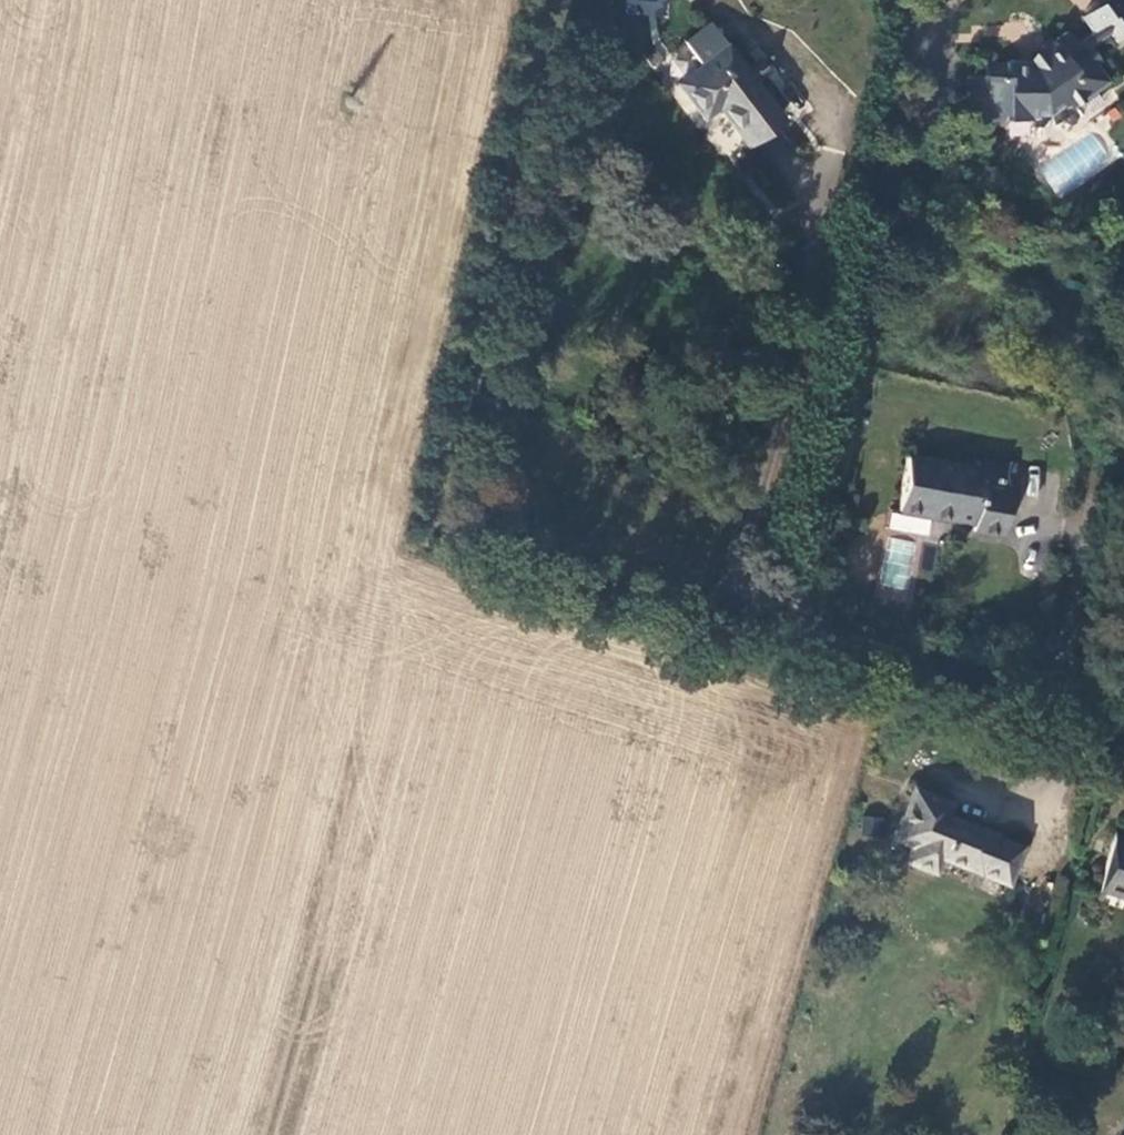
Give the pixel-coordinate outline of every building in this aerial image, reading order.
[(1091,48),(1111,35),(1116,43),(1123,38),(1123,4),(1122,0),(1107,0),(1083,16),(1094,32),(1075,45),(1082,54),(1091,48)] [(709,23),(684,41),(701,64),(726,45),(709,23)] [(986,79),(968,78),(968,115),(985,115),(985,127),(1005,128),(1005,121),(1027,121),(1027,127),(1041,127),(1058,122),(1073,112),(1070,109),(1107,84),(1096,67),(1101,63),(1091,48),(1082,54),(1075,45),(1068,33),(1055,42),(1053,39),(1039,49),(1047,61),(1036,69),(1032,64),(1006,64),(1006,67),(986,66),(986,79)] [(718,107),(744,142),(779,116),(726,45),(701,64),(677,81),(703,118),(718,107)] [(1047,61),(1039,49),(1033,52),(1030,60),(1032,64),(1036,69),(1047,61)] [(974,466),(962,465),(906,457),(895,511),(920,515),(971,523),(970,530),(1000,536),(1008,490),(997,488),(1000,467),(975,463),(974,466)] [(904,864),(932,876),(939,861),(1006,888),(1020,853),(992,842),(993,838),(945,819),(950,807),(914,791),(892,841),(909,850),(904,864)] [(1113,840),(1099,889),(1123,897),(1123,843),(1113,840)]
